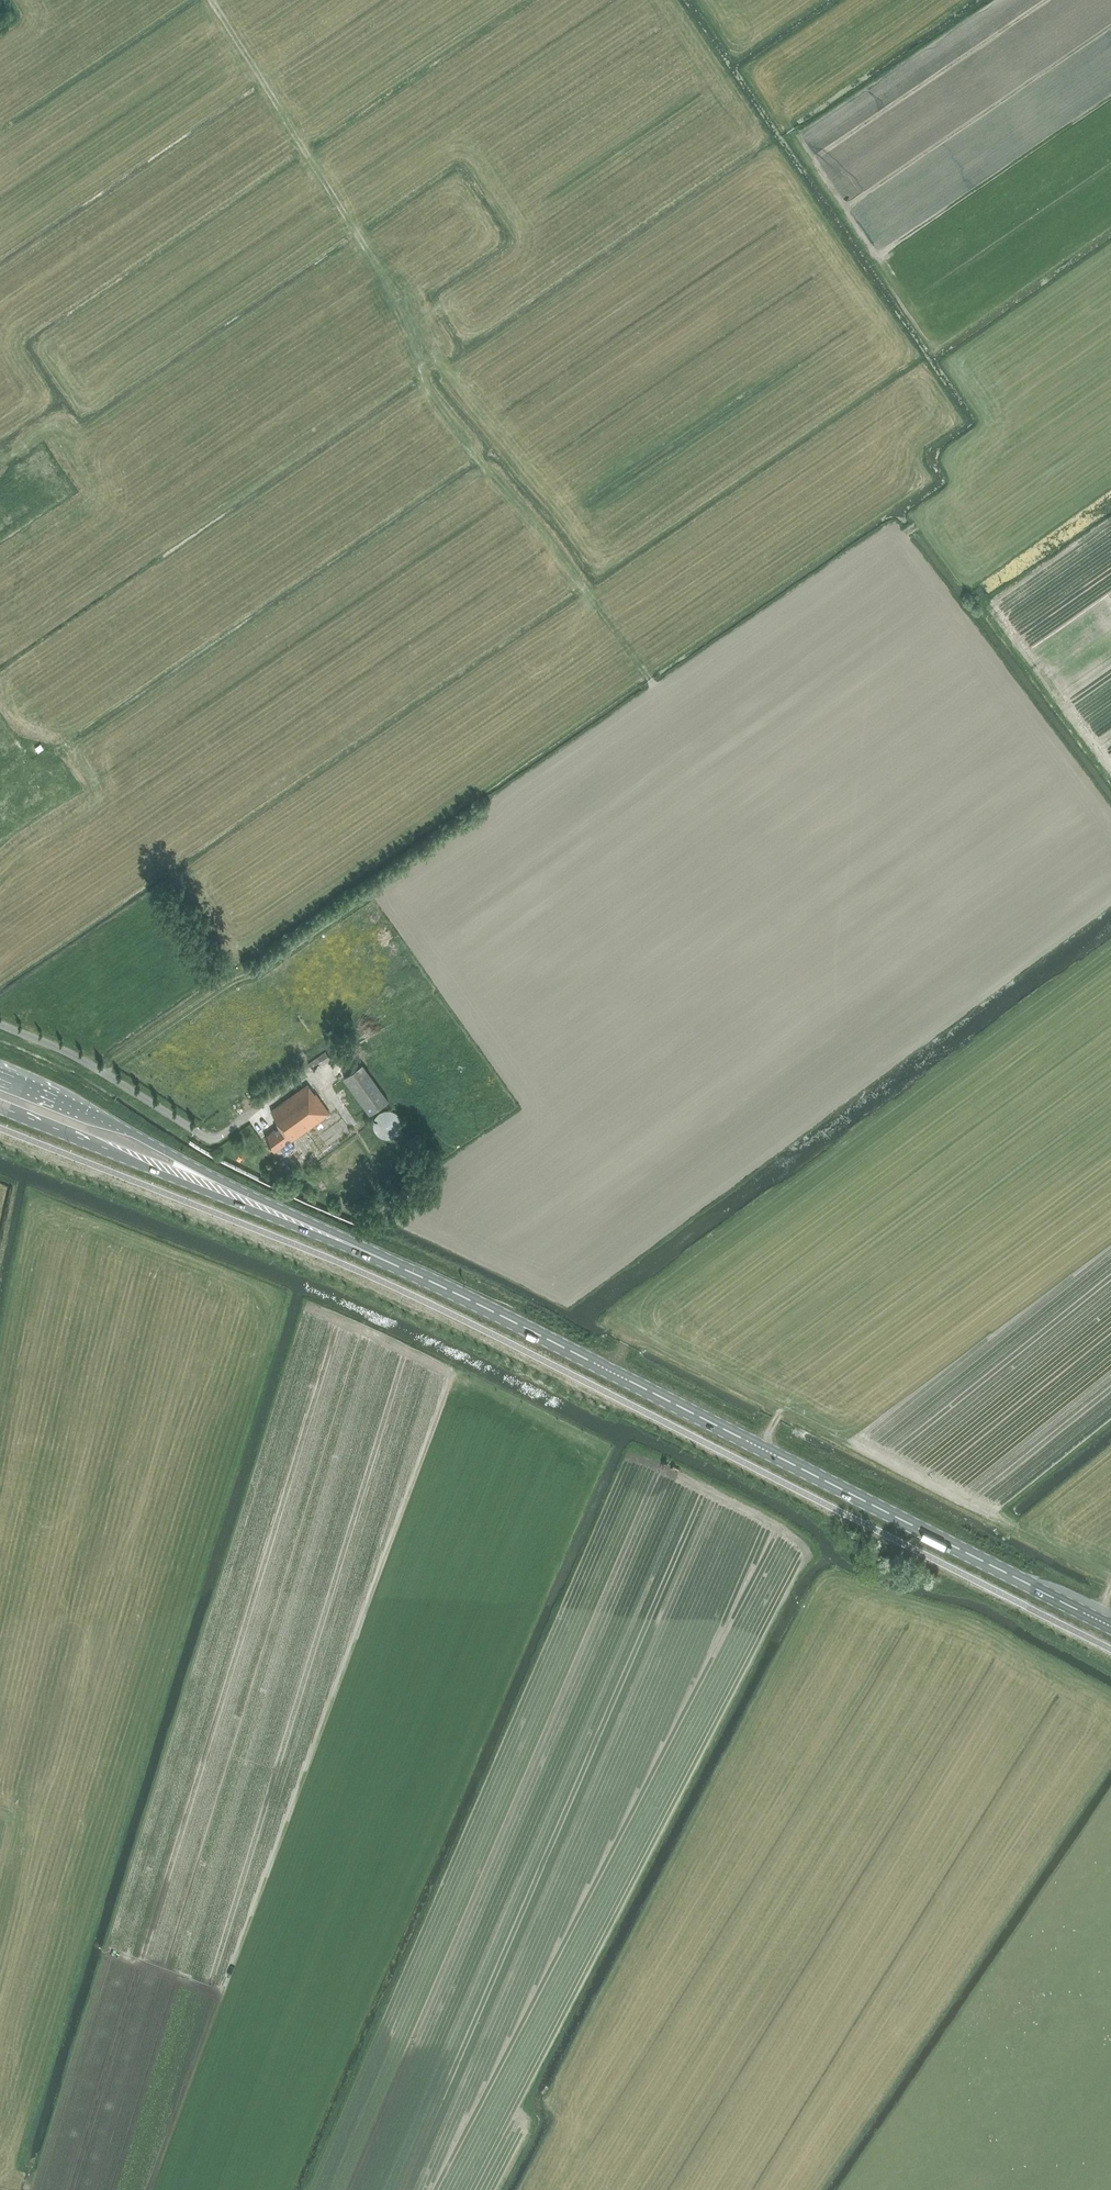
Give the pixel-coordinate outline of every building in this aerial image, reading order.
[(309,1064),(315,1072),(332,1059),(326,1051),(309,1064)] [(344,1079),(351,1090),(369,1114),(389,1101),(363,1064),(344,1079)] [(301,1090),(271,1111),(282,1125),(265,1137),(275,1150),(281,1146),(285,1153),(295,1146),(291,1139),(329,1112),(316,1093),(315,1094),(308,1085),(301,1090)] [(373,1126),(373,1127),(374,1130),(375,1132),(377,1134),(379,1136),(381,1137),(383,1138),(386,1139),(388,1139),(391,1138),(393,1138),(396,1136),(398,1135),(399,1133),(401,1131),(402,1128),(402,1126),(402,1123),(401,1121),(400,1118),(399,1116),(397,1114),(395,1113),(393,1111),(390,1111),(388,1110),(385,1111),(383,1111),(380,1113),(378,1114),(376,1116),(375,1118),(374,1120),(373,1123),(373,1126)]
